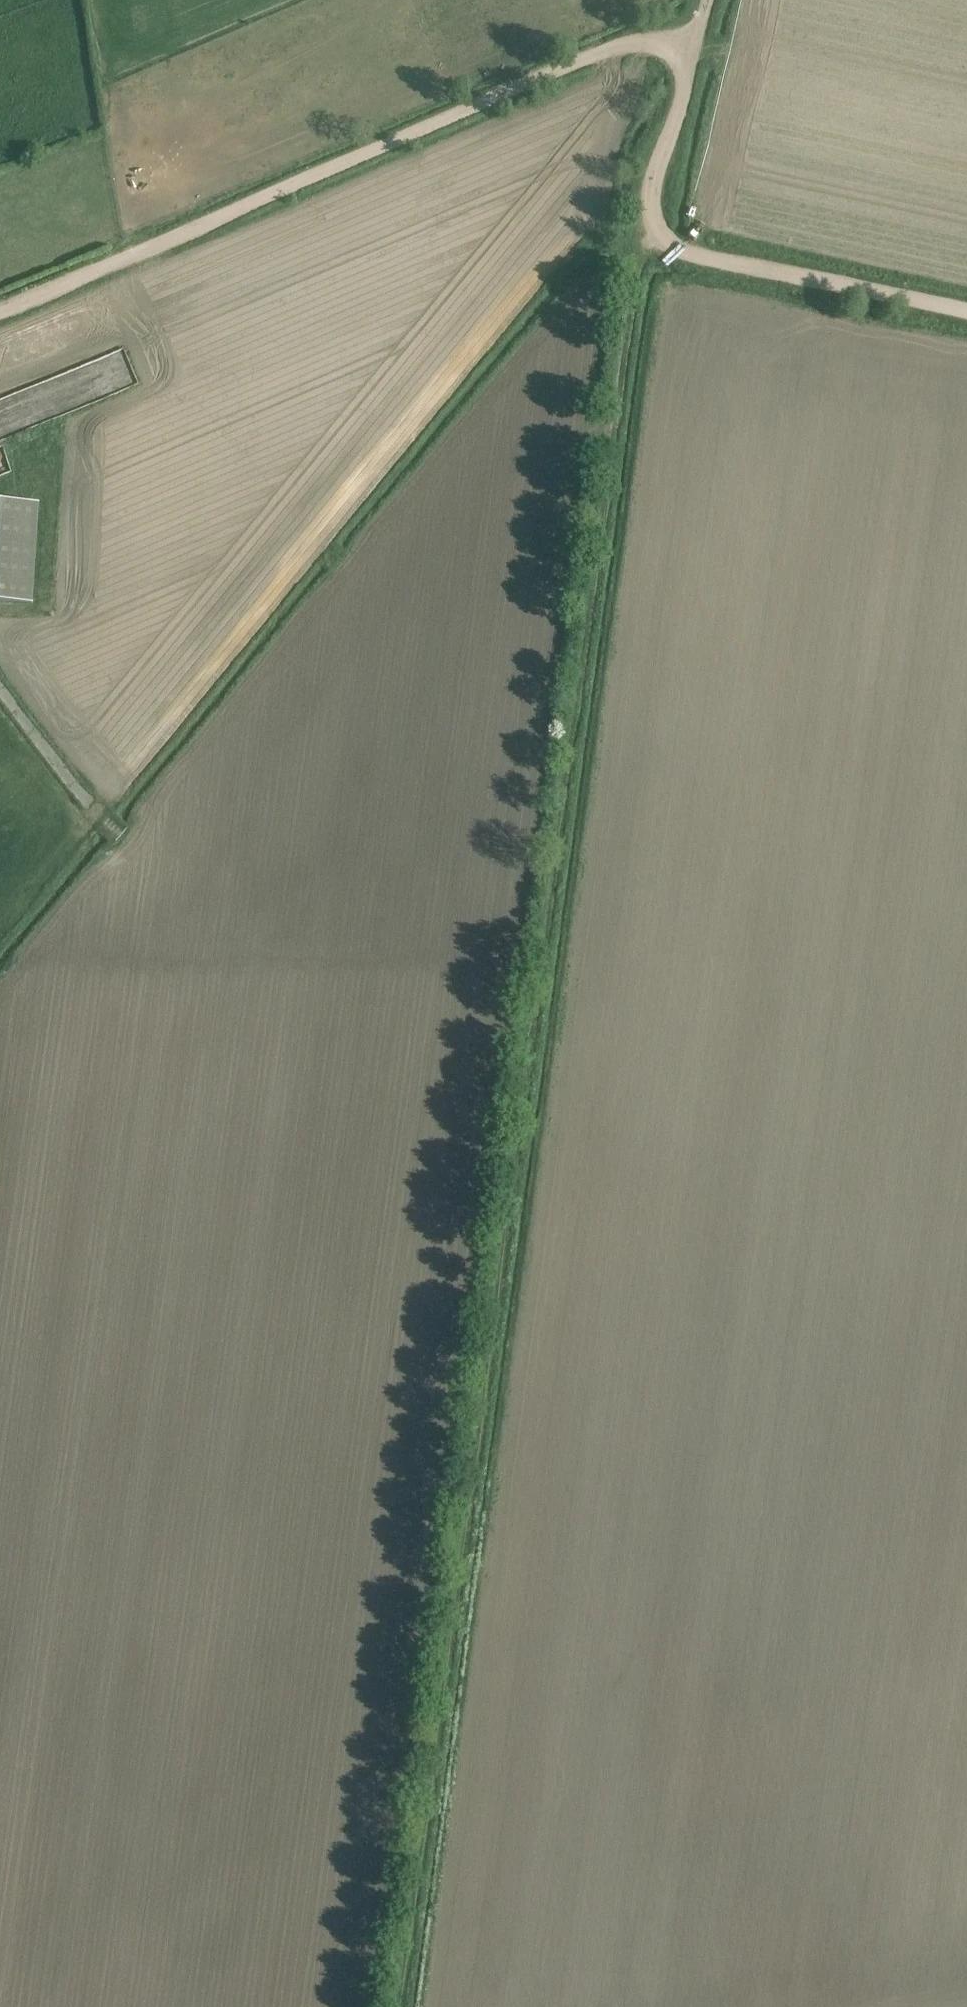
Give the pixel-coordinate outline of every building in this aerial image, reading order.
[(0,499),(0,600),(34,602),(40,502),(0,499)]
